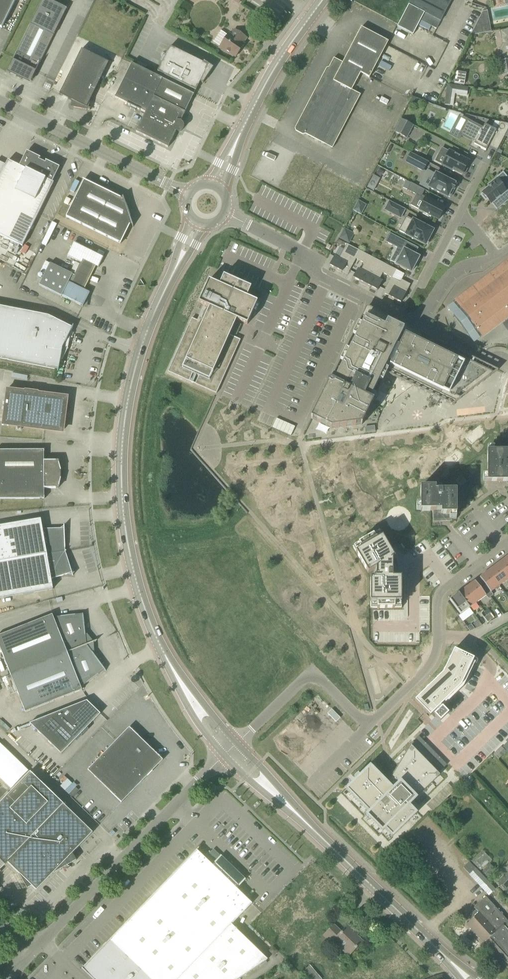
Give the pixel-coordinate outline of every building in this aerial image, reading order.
[(2,28),(16,0),(0,0),(0,27),(2,28)] [(10,74),(11,71),(31,81),(67,8),(50,0),(42,0),(7,72),(10,74)] [(399,24),(397,27),(406,32),(413,35),(416,29),(420,21),(424,23),(437,29),(452,0),(411,0),(405,13),(399,24)] [(474,13),(478,33),(491,30),(486,10),(474,13)] [(361,73),(370,78),(388,42),(361,27),(343,63),(334,58),(297,130),(332,148),(351,113),(356,104),(361,95),(352,90),(361,73)] [(499,31),(502,44),(507,45),(507,29),(499,31)] [(219,48),(229,54),(229,53),(236,57),(244,45),(243,44),(247,38),(235,30),(231,36),(229,34),(228,36),(221,31),(213,42),(220,47),(219,48)] [(202,83),(203,84),(204,82),(212,68),(206,63),(204,61),(204,62),(204,63),(170,47),(158,72),(196,91),(200,82),(202,83)] [(82,49),(60,95),(75,102),(74,107),(86,110),(109,63),(82,49)] [(500,72),(507,70),(507,60),(499,62),(500,72)] [(132,64),(115,98),(127,104),(131,106),(130,108),(135,111),(136,109),(140,111),(141,110),(145,113),(162,79),(132,64)] [(464,84),(466,71),(455,70),(454,83),(464,84)] [(180,122),(193,97),(194,94),(162,79),(145,113),(136,132),(168,148),(176,131),(179,132),(181,131),(183,129),(183,127),(182,124),(180,122)] [(468,87),(448,84),(445,105),(453,106),(455,94),(467,96),(468,87)] [(402,119),(395,131),(407,138),(413,125),(402,119)] [(500,122),(496,129),(485,124),(482,128),(468,121),(462,134),(473,139),(470,146),(476,150),(478,146),(486,151),(488,147),(497,152),(505,137),(507,130),(507,124),(500,122)] [(439,154),(446,157),(442,165),(462,175),(462,174),(464,175),(467,169),(466,168),(467,166),(469,162),(469,161),(449,151),(442,148),(439,154)] [(59,168),(27,152),(20,166),(8,160),(0,177),(0,236),(22,247),(54,183),(52,182),(59,168)] [(410,153),(406,162),(424,171),(428,162),(410,153)] [(428,170),(425,176),(432,180),(429,187),(448,197),(450,198),(457,185),(455,184),(455,183),(436,173),(435,174),(428,170)] [(379,178),(372,174),(366,186),(373,190),(379,178)] [(507,201),(507,181),(502,186),(497,179),(489,185),(490,186),(482,193),(483,194),(482,195),(486,200),(487,199),(491,204),(500,197),(505,203),(507,201)] [(84,180),(66,217),(121,244),(130,225),(132,224),(133,227),(134,227),(122,194),(123,197),(121,198),(84,180)] [(411,183),(407,190),(421,197),(425,190),(411,183)] [(426,197),(419,210),(424,212),(423,214),(429,217),(430,215),(439,220),(445,207),(426,197)] [(357,200),(353,210),(361,214),(365,204),(357,200)] [(389,201),(385,210),(401,218),(405,210),(389,201)] [(410,227),(406,234),(426,245),(426,244),(428,245),(431,238),(430,237),(431,235),(433,232),(433,230),(413,220),(413,221),(406,217),(403,222),(410,227)] [(347,242),(347,241),(351,235),(344,231),(340,238),(347,242)] [(418,248),(389,233),(385,241),(398,249),(396,254),(400,256),(396,264),(411,272),(416,262),(418,256),(415,255),(418,248)] [(82,259),(96,267),(96,266),(99,267),(104,256),(103,257),(74,243),(67,256),(81,263),(82,259)] [(356,259),(360,251),(347,244),(339,259),(335,256),(330,266),(336,269),(336,270),(341,273),(346,263),(352,266),(356,259)] [(365,285),(378,260),(360,251),(356,259),(365,264),(361,270),(358,269),(353,278),(360,281),(359,282),(365,285)] [(378,260),(365,285),(370,288),(371,287),(377,291),(382,281),(379,280),(383,273),(391,278),(392,278),(396,270),(378,260)] [(461,297),(460,296),(455,300),(447,306),(474,342),(482,336),(487,332),(507,316),(507,261),(461,297)] [(71,283),(74,275),(50,263),(39,285),(61,296),(62,296),(83,306),(82,308),(85,302),(88,303),(89,295),(90,293),(71,283)] [(247,297),(248,295),(251,287),(224,275),(219,285),(209,280),(199,303),(209,308),(203,323),(192,318),(168,372),(216,394),(241,340),(230,335),(233,329),(237,320),(244,323),(247,325),(258,302),(247,297)] [(391,278),(383,293),(389,296),(388,298),(394,301),(395,300),(401,303),(410,285),(401,280),(400,282),(392,278),(391,278)] [(71,332),(73,327),(72,327),(72,328),(48,316),(0,306),(0,358),(58,370),(58,371),(61,355),(61,354),(62,348),(63,348),(62,347),(65,342),(66,342),(71,332)] [(498,370),(421,333),(421,334),(420,337),(364,310),(342,356),(343,356),(343,355),(346,357),(333,384),(329,392),(325,390),(311,419),(331,428),(362,425),(387,373),(447,403),(452,405),(498,370)] [(62,432),(64,420),(66,420),(66,421),(67,421),(66,418),(67,415),(67,412),(68,410),(67,409),(67,410),(65,410),(67,398),(6,390),(2,424),(62,432)] [(276,418),(272,427),(290,435),(294,426),(276,418)] [(44,499),(44,488),(59,488),(61,479),(61,470),(58,461),(44,461),(44,450),(0,450),(0,499),(44,499)] [(487,451),(487,482),(500,482),(507,482),(507,481),(507,451),(487,451)] [(420,487),(420,511),(435,511),(435,519),(443,519),(450,519),(457,519),(457,491),(436,491),(436,487),(420,487)] [(41,519),(0,526),(0,562),(66,551),(65,551),(65,528),(43,529),(41,519)] [(380,532),(359,544),(362,549),(356,553),(368,574),(376,570),(376,578),(371,578),(371,603),(378,603),(378,609),(402,609),(402,578),(397,578),(397,567),(393,567),(393,560),(395,559),(380,532)] [(66,551),(0,562),(0,598),(53,589),(51,579),(72,573),(65,551),(66,551)] [(505,558),(497,565),(507,580),(507,579),(507,562),(505,558)] [(507,580),(497,565),(488,571),(499,586),(507,580)] [(499,586),(488,571),(480,577),(486,585),(481,589),(486,596),(488,599),(493,595),(491,592),(499,586)] [(475,581),(466,587),(478,602),(486,596),(481,589),(475,581)] [(478,602),(466,587),(458,593),(469,608),(478,602)] [(469,608),(458,593),(450,600),(461,615),(469,608)] [(88,644),(87,644),(83,612),(82,612),(82,614),(53,617),(52,615),(0,635),(0,648),(11,675),(88,644)] [(88,644),(11,675),(25,712),(82,690),(105,670),(106,672),(106,671),(87,645),(88,644)] [(461,685),(474,659),(454,649),(451,657),(453,658),(451,663),(449,662),(446,668),(448,669),(446,674),(443,673),(439,677),(441,679),(437,682),(435,680),(430,686),(432,688),(428,692),(426,690),(415,700),(430,716),(433,713),(441,721),(448,713),(441,706),(461,685)] [(87,701),(30,723),(61,754),(100,714),(87,701)] [(121,803),(163,760),(129,728),(88,770),(121,803)] [(369,767),(362,773),(360,775),(358,773),(354,777),(356,779),(355,781),(346,789),(369,813),(367,815),(382,831),(385,829),(393,837),(401,828),(417,813),(409,805),(440,775),(421,756),(422,755),(413,741),(405,750),(407,753),(405,757),(403,757),(402,757),(400,757),(399,759),(399,760),(399,762),(399,763),(400,764),(397,770),(388,784),(370,765),(369,767)] [(506,751),(502,747),(501,747),(494,755),(498,759),(506,751)] [(73,853),(93,833),(30,772),(0,803),(0,870),(7,862),(19,873),(27,888),(32,886),(37,891),(53,874),(77,860),(73,853)] [(65,791),(72,784),(67,779),(60,787),(65,791)] [(243,880),(221,858),(213,866),(197,850),(129,921),(82,969),(93,978),(239,978),(268,959),(232,925),(252,903),(235,888),(243,880)] [(470,874),(489,895),(496,889),(476,869),(469,862),(464,867),(470,874)] [(497,882),(506,891),(507,889),(507,871),(497,882)] [(495,906),(486,897),(474,907),(479,913),(470,921),(470,927),(481,940),(487,940),(488,939),(505,957),(504,959),(507,963),(507,921),(495,906)] [(349,956),(363,942),(352,932),(354,930),(349,925),(341,932),(334,925),(324,935),(332,943),(334,941),(349,956)] [(305,976),(307,978),(321,978),(309,965),(301,972),(305,976)]
